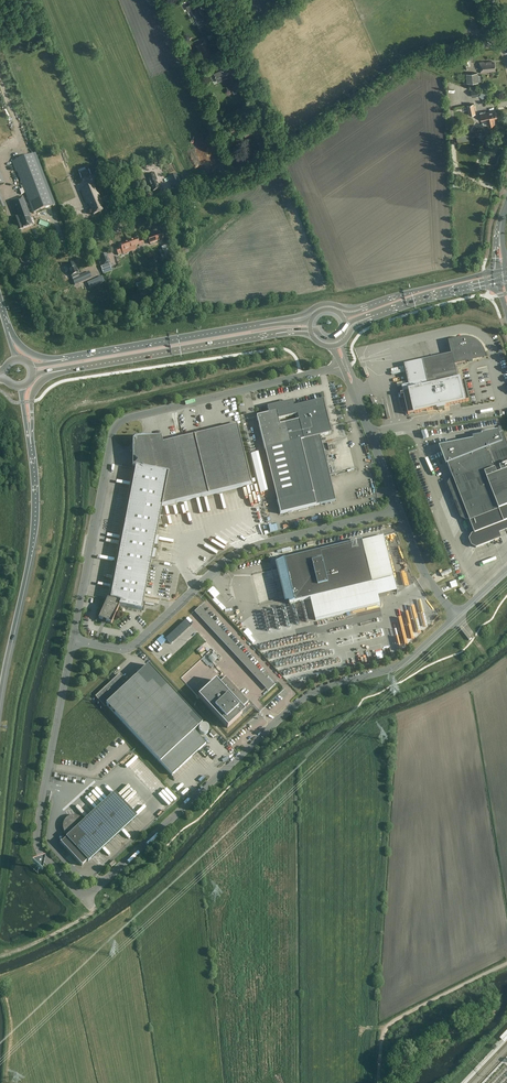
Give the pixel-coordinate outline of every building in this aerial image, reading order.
[(187,6),(189,11),(192,9),(199,26),(208,21),(206,15),(204,16),(200,5),(197,6),(195,3),(187,6)] [(201,50),(205,49),(204,44),(209,42),(207,39),(202,41),(203,44),(201,44),(201,50)] [(479,62),(480,73),(489,72),(496,71),(495,63),(492,63),(492,61),(486,62),(485,61),(479,62)] [(467,83),(479,82),(478,73),(466,74),(467,83)] [(484,90),(480,95),(484,98),(488,93),(484,90)] [(469,114),(476,113),(474,103),(468,104),(469,114)] [(488,124),(489,124),(490,125),(492,124),(493,124),(495,123),(494,118),(497,117),(495,111),(486,112),(486,111),(480,112),(482,120),(487,119),(488,124)] [(258,131),(255,123),(254,124),(251,117),(246,119),(249,126),(245,128),(245,127),(242,128),(243,129),(242,129),(245,136),(254,132),(254,133),(258,131)] [(223,132),(225,137),(236,132),(234,127),(223,132)] [(468,134),(456,135),(457,143),(469,141),(468,134)] [(201,163),(203,162),(206,169),(215,166),(210,156),(216,153),(212,145),(204,148),(206,153),(198,156),(201,163)] [(35,153),(33,154),(13,162),(33,213),(54,205),(35,153)] [(129,168),(131,174),(142,169),(139,164),(129,168)] [(77,204),(76,194),(67,170),(68,179),(66,180),(68,186),(68,187),(63,188),(63,190),(64,190),(62,191),(71,190),(72,193),(65,194),(64,194),(65,197),(60,199),(74,197),(77,204)] [(91,175),(89,170),(79,174),(81,179),(91,175)] [(102,171),(95,173),(97,178),(100,186),(107,184),(102,171)] [(157,180),(154,174),(146,177),(145,173),(137,176),(139,182),(145,179),(147,184),(149,184),(151,188),(152,188),(153,192),(159,189),(156,181),(157,180)] [(94,184),(81,190),(87,205),(89,204),(94,215),(103,211),(100,204),(102,203),(94,184)] [(33,226),(29,215),(30,214),(23,197),(11,201),(16,215),(17,214),(18,217),(13,219),(18,231),(33,226)] [(148,238),(150,244),(164,239),(162,233),(148,238)] [(137,239),(129,242),(132,251),(137,250),(135,246),(139,245),(140,247),(145,245),(143,240),(138,242),(137,239)] [(132,251),(129,242),(120,246),(121,248),(116,250),(118,255),(123,254),(123,255),(132,251)] [(167,245),(162,248),(165,258),(171,256),(167,245)] [(187,247),(177,252),(180,257),(189,252),(187,247)] [(110,264),(109,260),(106,254),(97,257),(101,267),(110,264)] [(67,266),(71,276),(73,280),(72,280),(75,285),(91,277),(89,273),(73,279),(72,276),(77,273),(73,263),(67,266)] [(105,278),(89,282),(91,288),(106,284),(105,278)] [(142,281),(136,283),(139,291),(145,289),(142,281)] [(483,352),(484,352),(482,349),(480,346),(477,344),(474,342),(471,340),(468,340),(464,339),(461,340),(449,342),(452,354),(404,365),(409,386),(402,387),(403,394),(400,394),(401,397),(404,396),(408,415),(438,408),(438,410),(444,409),(444,407),(469,401),(464,381),(459,383),(454,363),(469,360),(469,362),(473,361),(472,358),(484,356),(484,354),(483,352)] [(323,400),(294,407),(292,402),(267,408),(268,414),(257,417),(265,450),(268,449),(280,500),(277,501),(280,514),(335,501),(320,436),(331,434),(323,400)] [(110,599),(108,598),(107,598),(99,619),(111,624),(119,606),(142,610),(162,507),(251,485),(237,426),(163,444),(161,438),(162,438),(135,439),(132,442),(132,468),(133,468),(135,468),(110,599)] [(473,441),(439,448),(446,466),(448,465),(454,481),(451,482),(449,485),(453,487),(451,490),(455,493),(453,496),(457,498),(455,501),(459,503),(457,506),(461,509),(459,512),(463,514),(462,517),(465,520),(469,518),(470,522),(475,535),(472,537),(470,540),(474,542),(472,545),(477,548),(494,541),(490,529),(506,522),(506,444),(503,434),(499,435),(498,432),(482,435),(482,436),(473,438),(473,441)] [(373,584),(362,541),(279,561),(290,604),(373,584)] [(274,572),(255,576),(261,603),(283,598),(281,587),(278,587),(274,572)] [(208,654),(213,661),(218,658),(213,651),(208,654)] [(105,706),(106,705),(172,776),(206,744),(194,731),(202,724),(148,665),(128,684),(120,676),(98,697),(105,706)] [(315,679),(334,672),(333,668),(326,670),(327,671),(314,676),(315,679)] [(216,681),(198,697),(227,728),(245,712),(241,708),(248,702),(225,677),(218,683),(216,681)] [(199,732),(200,733),(200,734),(201,734),(202,735),(203,735),(204,735),(205,735),(206,735),(207,734),(208,733),(208,732),(209,732),(209,731),(209,730),(209,729),(209,728),(208,727),(207,726),(206,725),(205,725),(204,725),(203,725),(202,725),(201,725),(201,726),(200,726),(200,727),(199,727),(199,728),(199,729),(199,730),(199,731),(199,732)] [(140,760),(137,757),(136,757),(133,754),(123,764),(129,770),(140,760)] [(125,800),(135,791),(132,788),(122,797),(125,800)] [(179,797),(185,792),(182,788),(176,793),(179,797)] [(161,790),(159,792),(169,803),(171,801),(161,790)] [(68,817),(68,818),(65,820),(64,821),(64,822),(64,823),(63,824),(63,825),(63,826),(63,827),(63,828),(63,829),(63,830),(64,831),(64,832),(65,833),(65,834),(66,835),(67,835),(68,836),(66,838),(61,843),(61,842),(60,843),(82,866),(83,866),(83,865),(87,861),(88,862),(137,817),(115,793),(84,821),(83,820),(82,820),(82,819),(81,818),(80,818),(79,817),(78,816),(77,816),(76,816),(75,816),(74,816),(73,816),(72,816),(71,816),(70,816),(69,817),(68,817)] [(142,797),(131,807),(134,810),(145,801),(142,797)] [(178,821),(191,809),(188,805),(175,817),(178,821)] [(128,826),(126,827),(132,836),(135,834),(128,826)] [(129,839),(131,837),(125,829),(123,830),(129,839)] [(413,1056),(407,1060),(409,1064),(416,1060),(413,1056)]
